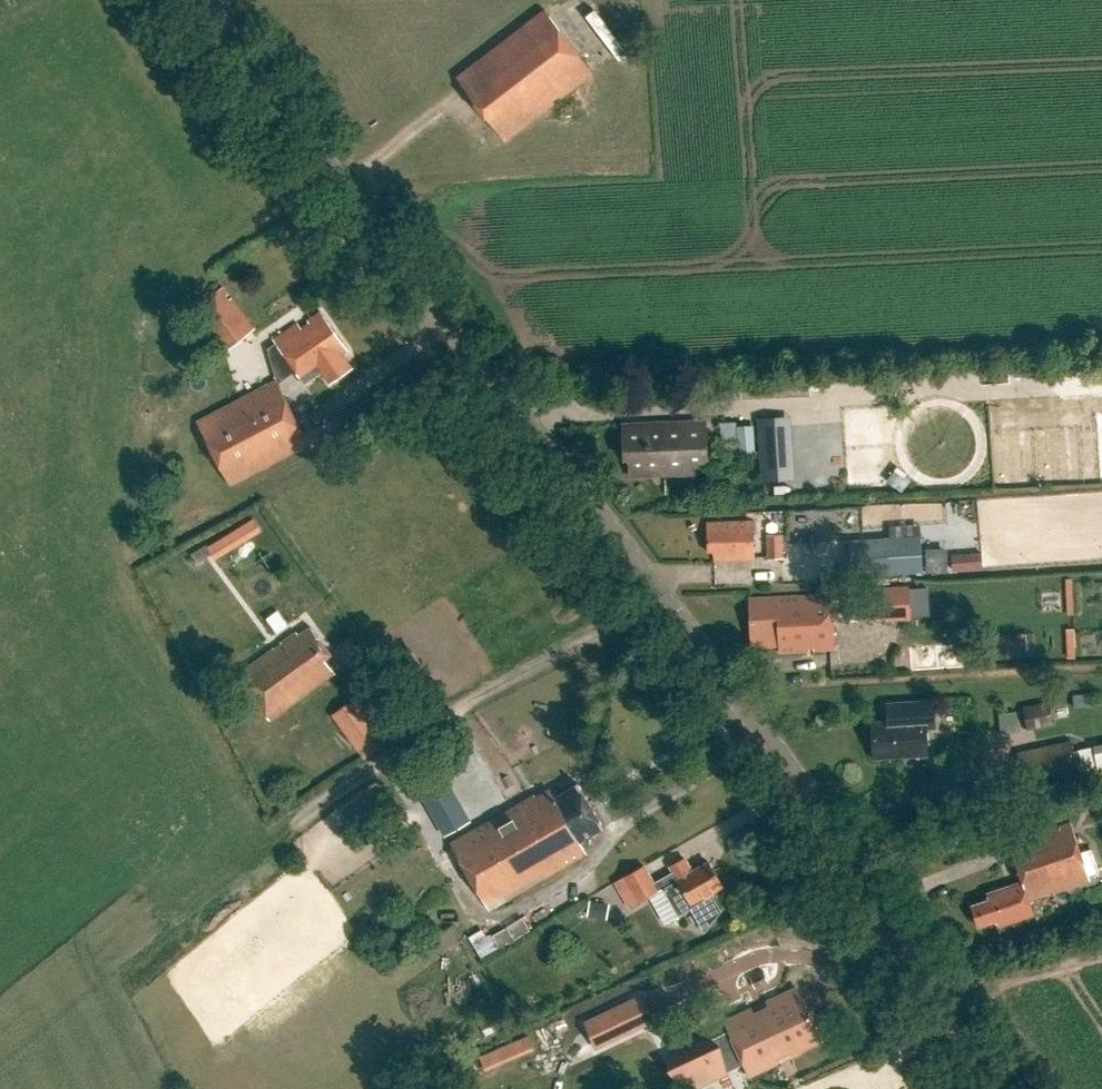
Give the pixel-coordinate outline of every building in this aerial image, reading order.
[(541,10),(453,78),(502,142),(590,74),(541,10)] [(223,289),(192,313),(225,354),(255,330),(223,289)] [(343,354),(349,350),(322,312),(305,324),(303,321),(274,341),(305,385),(323,372),(332,385),(354,369),(343,354)] [(277,380),(198,420),(231,484),(310,444),(277,380)] [(943,467),(968,467),(968,420),(942,420),(943,467)] [(822,459),(820,422),(766,425),(768,462),(822,459)] [(968,422),(970,450),(980,449),(979,422),(968,422)] [(700,426),(622,429),(623,459),(630,459),(630,474),(653,473),(653,475),(691,474),(690,464),(701,463),(700,426)] [(755,454),(754,426),(737,427),(738,455),(755,454)] [(215,558),(263,530),(255,516),(206,544),(215,558)] [(752,524),(705,525),(706,554),(713,554),(713,563),(753,562),(752,524)] [(767,535),(767,559),(784,559),(783,535),(767,535)] [(947,545),(927,546),(927,535),(846,538),(848,567),(948,564),(947,545)] [(868,619),(911,616),(910,586),(867,588),(868,619)] [(829,597),(748,602),(751,649),(777,648),(777,655),(832,653),(829,597)] [(326,657),(332,653),(313,626),(301,635),(298,631),(239,674),(271,719),(336,672),(326,657)] [(966,642),(939,645),(940,663),(968,661),(966,642)] [(374,725),(356,699),(333,715),(352,740),(374,725)] [(1053,723),(1049,701),(1023,706),(1027,729),(1053,723)] [(887,724),(871,725),(873,760),(927,757),(925,730),(935,729),(933,702),(886,706),(887,724)] [(1072,741),(1018,753),(1026,787),(1079,774),(1072,741)] [(1098,775),(1101,774),(1101,745),(1093,747),(1098,775)] [(451,792),(440,771),(417,784),(428,805),(451,792)] [(581,842),(605,828),(579,783),(556,797),(551,789),(537,797),(536,795),(453,843),(490,909),(587,853),(581,842)] [(445,834),(465,823),(456,806),(436,817),(445,834)] [(1070,825),(1008,844),(1021,884),(991,894),(993,901),(970,908),(976,928),(994,922),(996,929),(1032,917),(1027,902),(1088,882),(1087,877),(1099,873),(1091,849),(1079,853),(1070,825)] [(671,867),(674,873),(655,884),(646,867),(621,882),(635,906),(663,890),(679,918),(694,909),(701,921),(708,926),(714,919),(716,920),(722,912),(711,893),(723,887),(709,863),(693,872),(686,859),(671,867)] [(1092,943),(1067,947),(1069,959),(1094,954),(1092,943)] [(763,973),(751,979),(756,989),(768,983),(763,973)] [(729,1031),(682,1050),(694,1083),(745,1063),(751,1076),(780,1063),(801,1052),(800,1050),(821,1041),(796,989),(775,999),(767,1003),(763,1005),(725,1022),(729,1031)] [(622,1006),(586,1023),(597,1047),(633,1030),(622,1006)]
